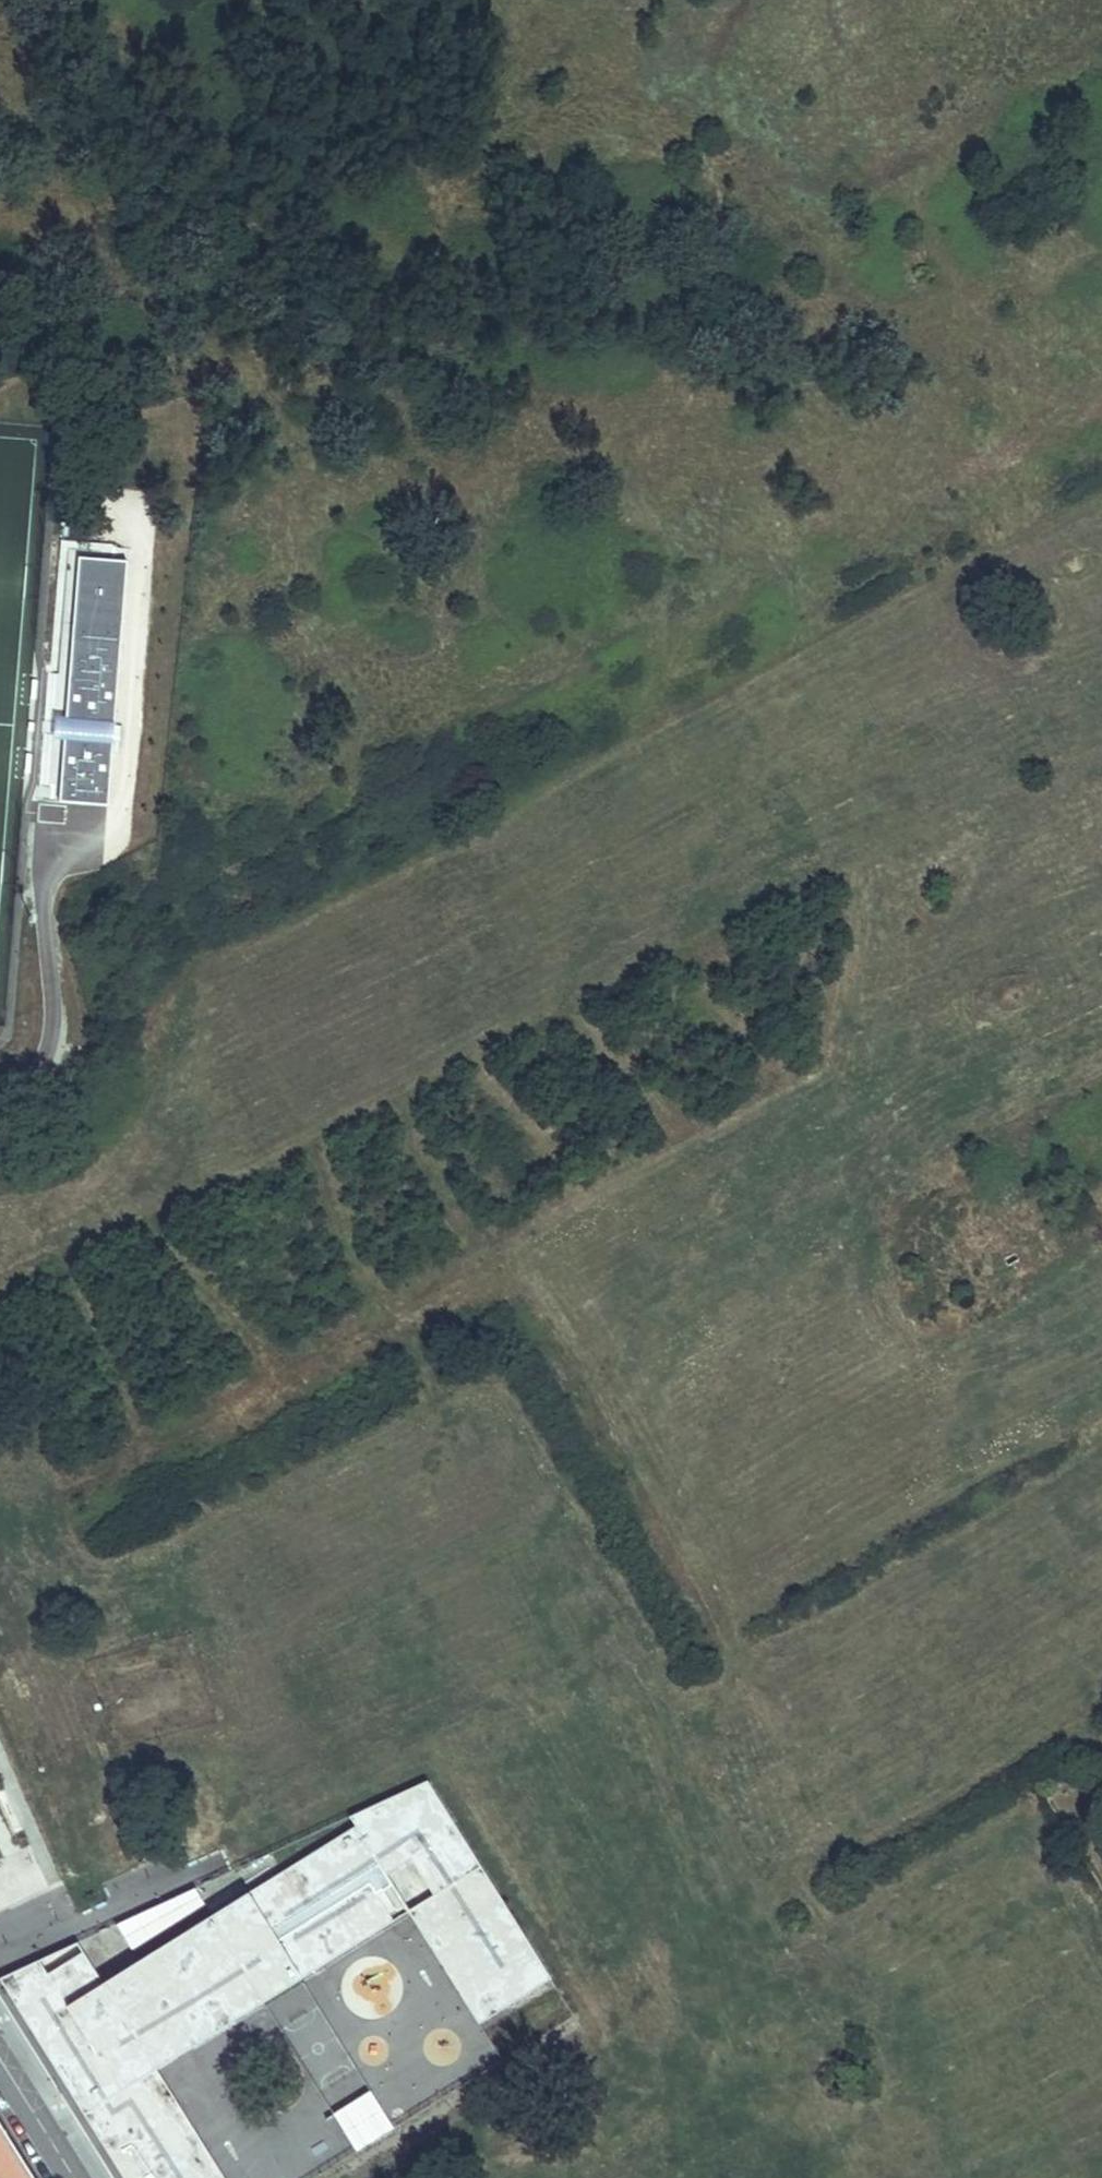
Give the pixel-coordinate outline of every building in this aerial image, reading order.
[(212,1916),(139,1962),(192,2048),(409,1912),(386,1875),(411,1859),(434,1896),(504,2009),(551,1979),(427,1781),(349,1817),(355,1827),(247,1894),(251,1901),(217,1923),(212,1916)] [(195,1888),(116,1924),(132,1950),(205,1904),(195,1888)] [(212,1916),(217,1923),(251,1901),(247,1894),(212,1916)] [(479,2024),(504,2009),(434,1896),(409,1912),(479,2024)] [(0,1978),(0,1980),(123,2177),(210,2177),(146,2075),(128,2086),(105,2050),(131,2034),(101,1986),(81,1954),(45,1976),(36,1961),(0,1978)] [(101,1986),(131,2034),(105,2050),(128,2086),(146,2075),(210,2177),(224,2177),(156,2070),(192,2048),(139,1962),(101,1986)] [(267,2006),(358,2151),(396,2128),(305,1983),(267,2006)] [(10,2140),(1,2127),(0,2127),(0,2146),(10,2140)] [(11,2165),(21,2159),(10,2140),(0,2146),(0,2177),(19,2177),(11,2165)] [(30,2173),(21,2159),(11,2165),(19,2177),(22,2177),(30,2173)]
